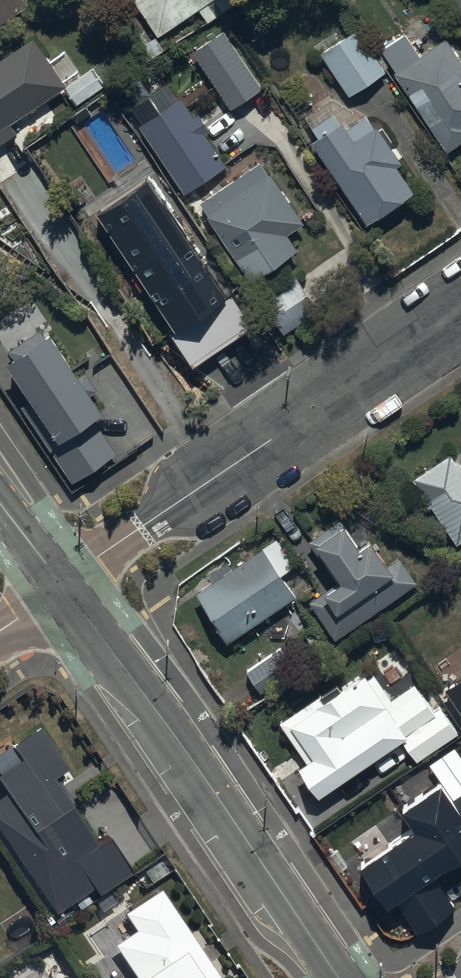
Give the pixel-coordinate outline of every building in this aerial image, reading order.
[(29,5),(26,0),(0,0),(0,24),(29,5)] [(160,35),(212,0),(136,0),(160,35)] [(452,1),(460,15),(460,0),(452,0),(452,1)] [(320,50),(350,95),(385,71),(355,26),(320,50)] [(224,29),(193,50),(231,107),(262,86),(224,29)] [(447,36),(421,54),(406,32),(383,48),(397,69),(394,71),(444,146),(448,151),(460,142),(460,57),(447,36)] [(66,87),(34,38),(0,60),(0,131),(66,87)] [(185,192),(226,165),(181,97),(140,125),(185,192)] [(324,159),(367,223),(412,193),(395,168),(403,162),(377,124),(369,129),(354,139),(342,121),(312,141),(324,159)] [(262,160),(200,201),(242,263),(252,278),(298,248),(288,232),(303,222),(262,160)] [(97,213),(175,330),(170,333),(192,367),(256,325),(233,291),(225,296),(147,180),(97,213)] [(284,332),(318,309),(297,277),(262,301),(284,332)] [(7,360),(32,397),(21,405),(73,482),(117,453),(93,418),(103,411),(50,331),(7,360)] [(418,484),(460,547),(460,546),(460,470),(460,471),(453,461),(418,484)] [(339,586),(312,606),(338,644),(408,596),(353,518),(311,547),(339,586)] [(265,552),(196,598),(229,646),(298,600),(265,552)] [(278,652),(247,673),(261,695),(293,675),(278,652)] [(369,673),(282,731),(329,800),(404,749),(417,768),(456,742),(419,687),(391,706),(369,673)] [(451,696),(460,711),(460,689),(451,696)] [(38,733),(10,751),(18,764),(0,776),(0,781),(10,796),(0,803),(0,837),(60,927),(134,878),(38,733)] [(358,863),(389,910),(397,905),(415,932),(454,906),(434,876),(460,858),(460,795),(453,801),(440,781),(397,809),(410,828),(358,863)] [(163,894),(125,920),(136,936),(117,949),(136,977),(220,977),(163,894)]
